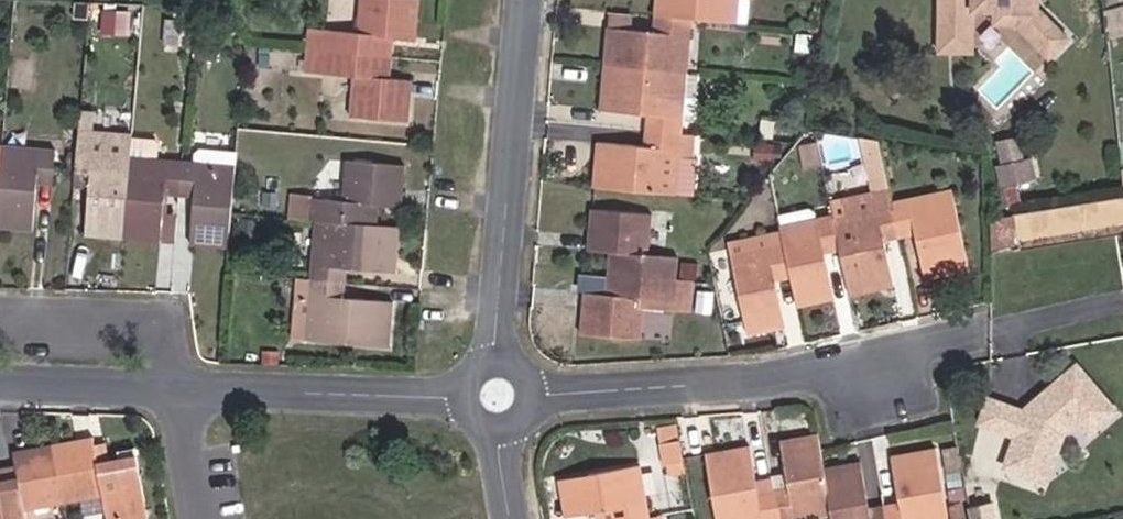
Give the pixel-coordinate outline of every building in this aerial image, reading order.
[(389,57),(391,36),(412,38),(416,0),(361,0),(358,33),(327,30),(325,52),(389,57)] [(736,0),(656,0),(654,13),(688,16),(734,21),(736,0)] [(741,19),(752,19),(752,0),(742,0),(741,19)] [(933,50),(975,52),(978,8),(993,9),(992,23),(1026,24),(1024,49),(1062,51),(1064,16),(1037,14),(1037,0),(936,0),(933,50)] [(1103,9),(1122,4),(1122,0),(1102,0),(1103,9)] [(196,6),(182,5),(182,14),(195,15),(196,6)] [(608,25),(631,28),(632,11),(609,9),(608,25)] [(683,70),(688,16),(654,13),(653,29),(631,28),(608,25),(604,63),(683,70)] [(166,40),(192,44),(195,21),(168,18),(166,40)] [(325,52),(327,30),(311,28),(309,50),(325,52)] [(216,56),(218,35),(197,33),(195,54),(216,56)] [(808,49),(810,35),(796,33),(794,47),(808,49)] [(307,70),(323,71),(325,52),(309,50),(307,70)] [(388,79),(389,57),(325,52),(323,71),(323,73),(355,76),(351,117),(405,121),(408,80),(388,79)] [(683,70),(604,63),(601,109),(646,113),(645,128),(678,130),(679,117),(694,118),(698,71),(683,70)] [(772,136),(774,119),(761,118),(760,134),(772,136)] [(131,136),(131,133),(78,128),(73,185),(88,186),(84,233),(122,236),(131,136)] [(692,132),(678,130),(645,128),(643,145),(597,140),(593,185),(672,192),(675,155),(690,156),(692,132)] [(996,138),(1004,183),(1035,178),(1028,133),(996,138)] [(171,193),(178,193),(181,162),(155,160),(157,142),(154,138),(131,136),(122,236),(159,240),(164,192),(171,193)] [(771,158),(772,142),(758,141),(757,157),(771,158)] [(0,154),(0,226),(32,228),(36,181),(52,183),(54,151),(1,146),(0,154)] [(189,242),(228,246),(230,213),(235,151),(198,147),(193,151),(192,163),(181,162),(178,193),(193,195),(189,242)] [(315,220),(375,225),(377,204),(397,206),(401,166),(347,161),(344,201),(311,199),(310,219),(315,220)] [(827,199),(831,214),(871,206),(868,190),(827,199)] [(892,202),(899,233),(914,230),(924,275),(967,266),(951,190),(892,202)] [(170,209),(171,193),(164,192),(159,240),(174,241),(177,210),(170,209)] [(991,249),(1122,229),(1122,196),(986,217),(991,249)] [(310,219),(311,199),(292,198),(290,218),(310,219)] [(831,214),(838,246),(848,292),(892,282),(881,237),(899,233),(892,202),(871,206),(831,214)] [(610,250),(608,272),(673,276),(675,255),(646,252),(649,213),(591,208),(588,248),(610,250)] [(240,234),(259,236),(261,216),(242,214),(240,234)] [(782,241),(789,274),(796,303),(832,295),(822,250),(838,246),(831,214),(778,225),(779,228),(782,241)] [(396,227),(375,225),(315,220),(310,280),(343,283),(344,267),(393,271),(396,227)] [(727,239),(731,253),(782,241),(779,228),(727,239)] [(774,278),(789,274),(782,241),(731,253),(747,331),(783,323),(774,278)] [(726,266),(723,252),(710,255),(713,269),(726,266)] [(694,275),(696,261),(682,259),(680,273),(694,275)] [(673,276),(608,272),(606,292),(585,291),(580,332),(638,337),(641,305),(692,309),(693,278),(673,276)] [(306,338),(310,280),(297,279),(293,337),(306,338)] [(342,297),(343,283),(310,280),(306,338),(386,346),(390,301),(342,297)] [(713,290),(698,288),(697,304),(712,304),(713,290)] [(1076,416),(1103,395),(1075,362),(1023,405),(1022,409),(1013,436),(1004,463),(1043,477),(1060,430),(1076,416)] [(1113,408),(1103,395),(1076,416),(1087,430),(1113,408)] [(1022,409),(984,396),(975,423),(1013,436),(1022,409)] [(809,437),(805,413),(780,417),(783,441),(809,437)] [(771,489),(776,518),(799,518),(799,517),(829,512),(821,468),(816,435),(809,437),(783,441),(780,441),(785,472),(787,486),(771,489)] [(660,443),(664,463),(683,460),(679,439),(660,443)] [(63,500),(102,494),(107,518),(135,518),(147,517),(136,459),(108,464),(97,466),(92,444),(92,440),(53,448),(63,500)] [(97,466),(108,464),(105,442),(92,444),(97,466)] [(771,489),(756,492),(747,447),(704,454),(716,518),(776,518),(771,489)] [(63,500),(53,448),(13,454),(18,480),(0,483),(0,507),(2,518),(25,518),(23,508),(63,500)] [(882,503),(885,518),(946,518),(941,489),(960,486),(957,468),(938,472),(934,448),(890,455),(898,501),(882,503)] [(829,512),(830,518),(885,518),(882,503),(867,506),(858,461),(821,468),(829,512)] [(645,517),(636,464),(559,477),(566,514),(594,509),(611,506),(614,518),(629,518),(645,517)] [(769,475),(771,489),(787,486),(785,472),(769,475)] [(969,503),(972,518),(994,518),(990,499),(969,503)] [(58,516),(55,504),(27,510),(29,518),(44,518),(58,516)] [(611,506),(594,509),(595,518),(614,518),(611,506)]
